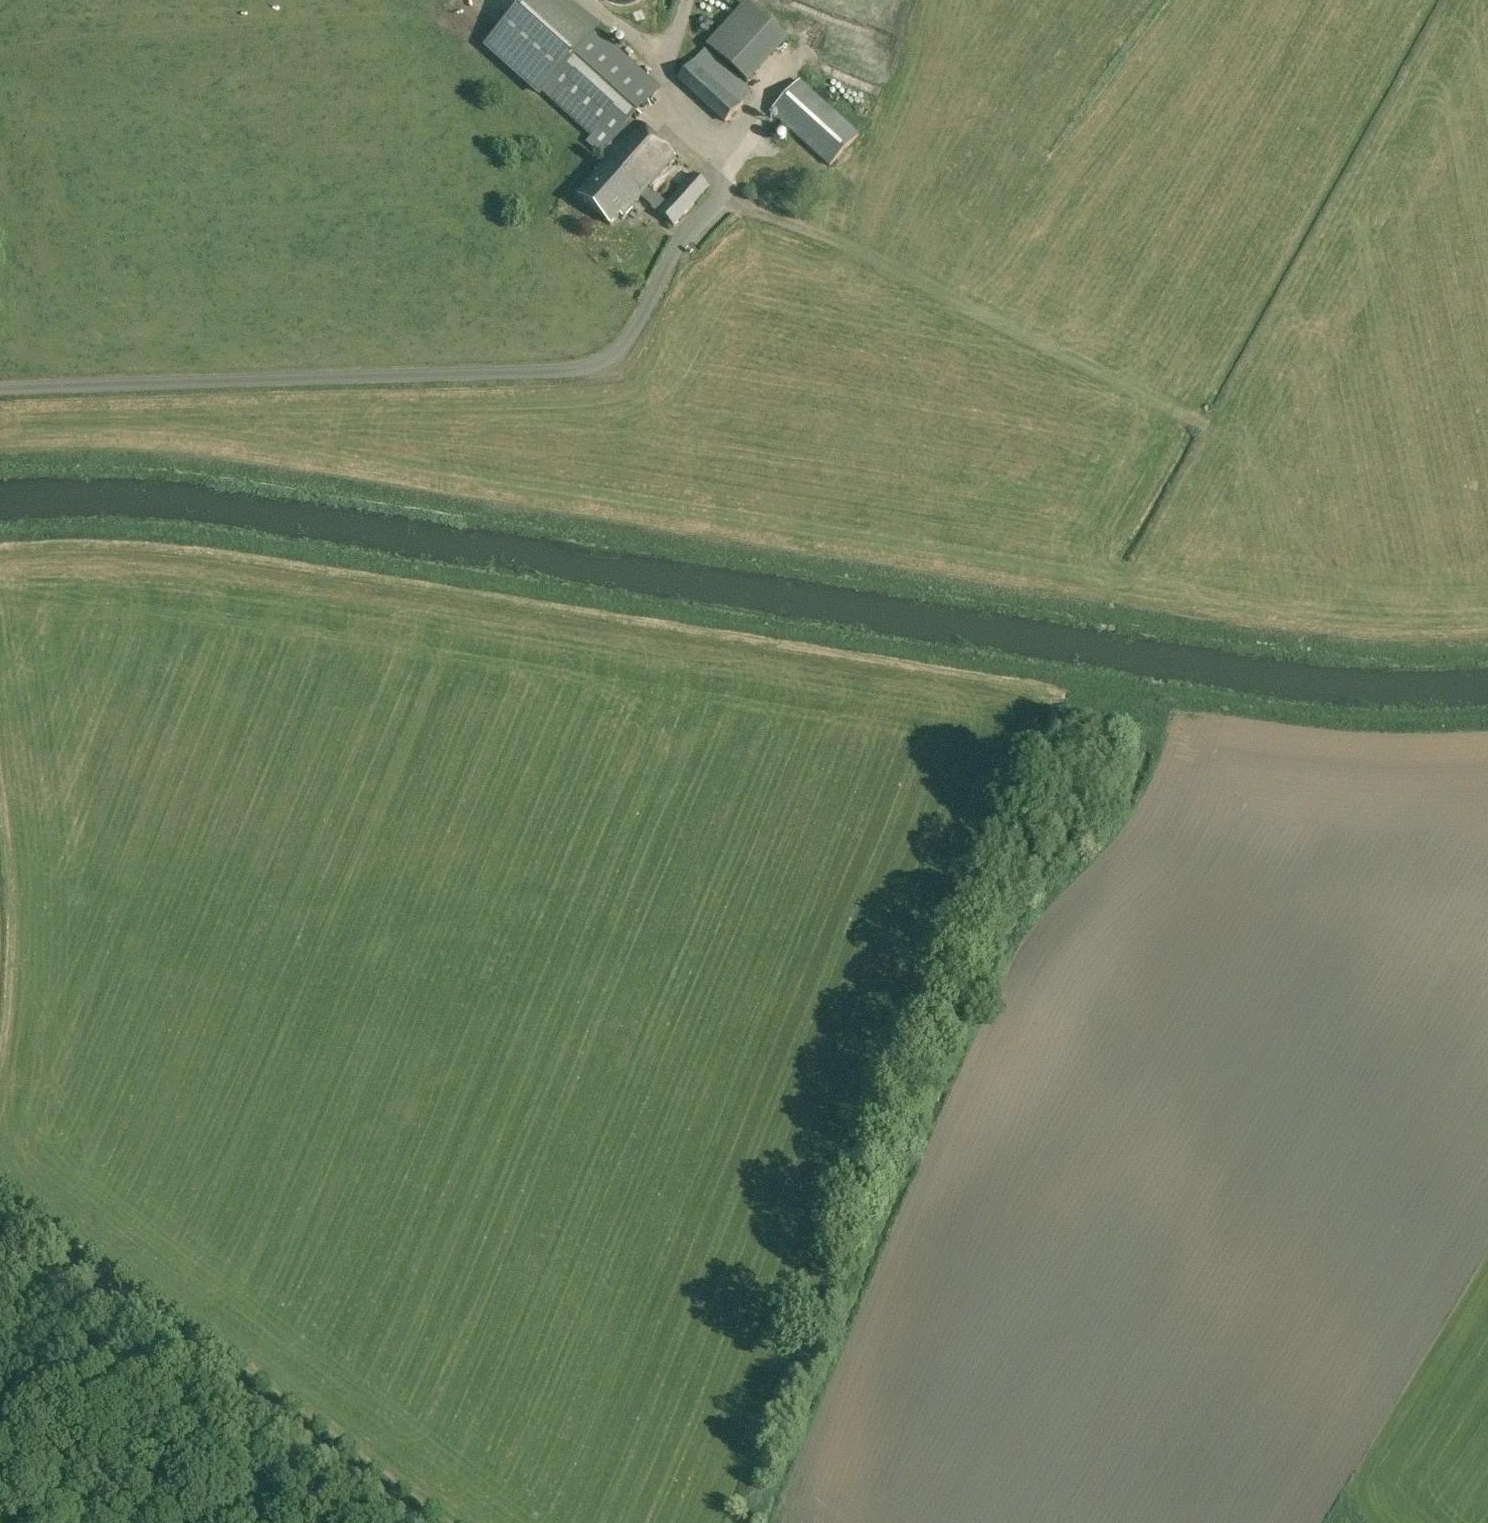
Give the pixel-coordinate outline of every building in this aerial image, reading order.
[(541,91),(596,30),(598,28),(568,0),(527,0),(485,48),(537,95),(541,91)] [(705,45),(748,85),(788,41),(745,1),(705,45)] [(640,197),(674,227),(709,188),(693,173),(666,203),(649,188),(675,159),(631,119),(660,88),(596,31),(541,91),(604,148),(598,154),(605,160),(596,170),(599,173),(578,196),(610,225),(620,214),(623,217),(640,197)] [(677,79),(724,123),(752,92),(705,48),(677,79)] [(769,113),(829,167),(858,134),(799,80),(769,113)]
